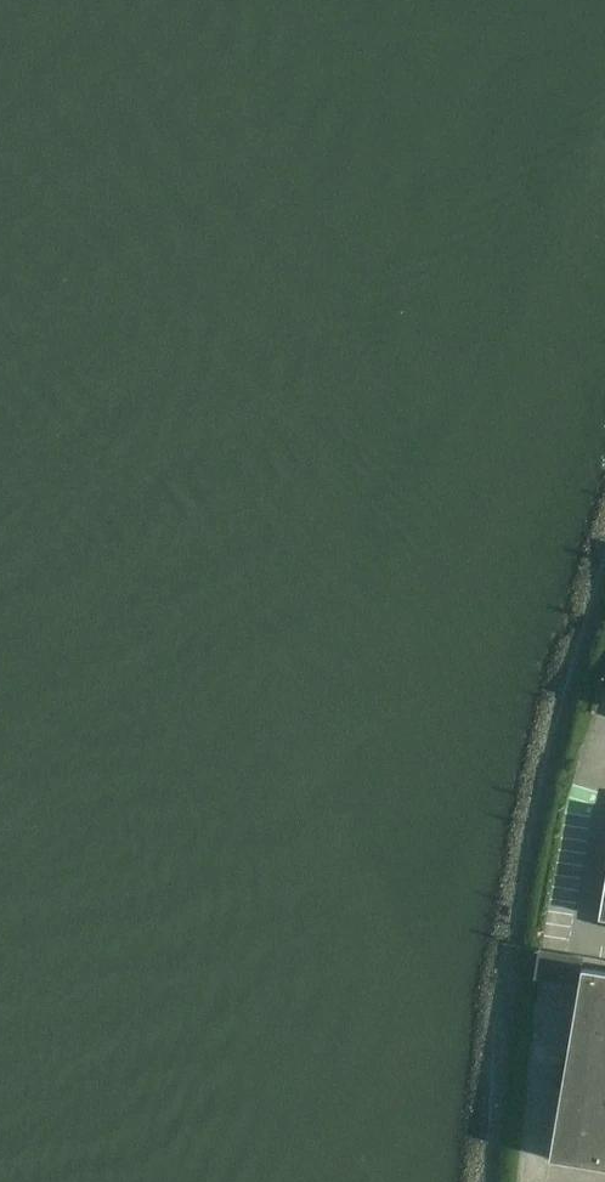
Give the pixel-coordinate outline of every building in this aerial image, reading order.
[(550,1158),(604,1167),(604,972),(582,968),(550,1158)]
